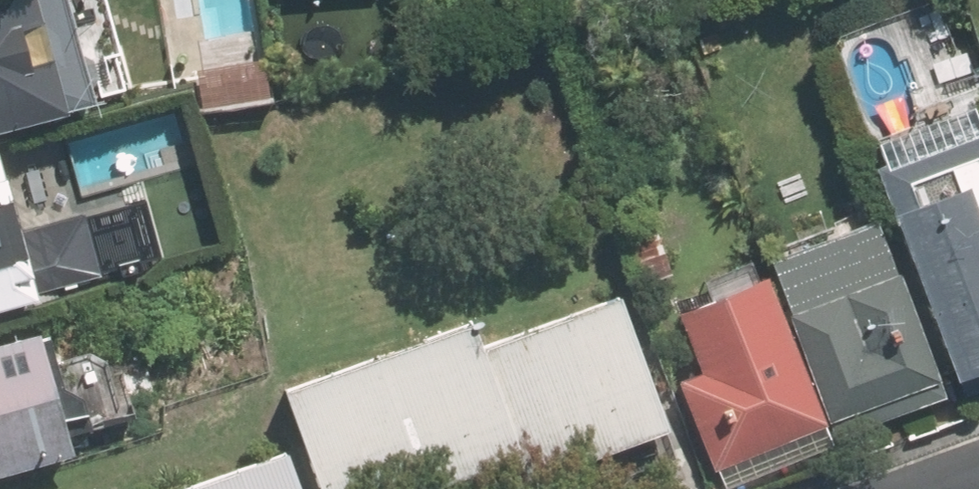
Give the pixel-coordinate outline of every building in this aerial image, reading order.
[(54,0),(0,0),(0,130),(53,116),(52,108),(80,102),(54,0)] [(960,382),(978,375),(978,138),(967,111),(878,144),(886,164),(878,166),(960,382)] [(30,306),(0,197),(0,315),(30,306)] [(772,264),(835,436),(944,396),(880,224),(772,264)] [(650,226),(623,237),(643,292),(671,283),(650,226)] [(753,269),(707,286),(713,301),(680,314),(701,372),(682,379),(720,485),(829,445),(768,281),(759,284),(753,269)] [(612,290),(472,343),(463,319),(282,385),(321,488),(414,488),(513,453),(520,474),(621,437),(636,477),(676,462),(612,290)] [(0,341),(0,472),(62,455),(29,333),(0,341)] [(282,454),(182,488),(294,488),(282,454)]
